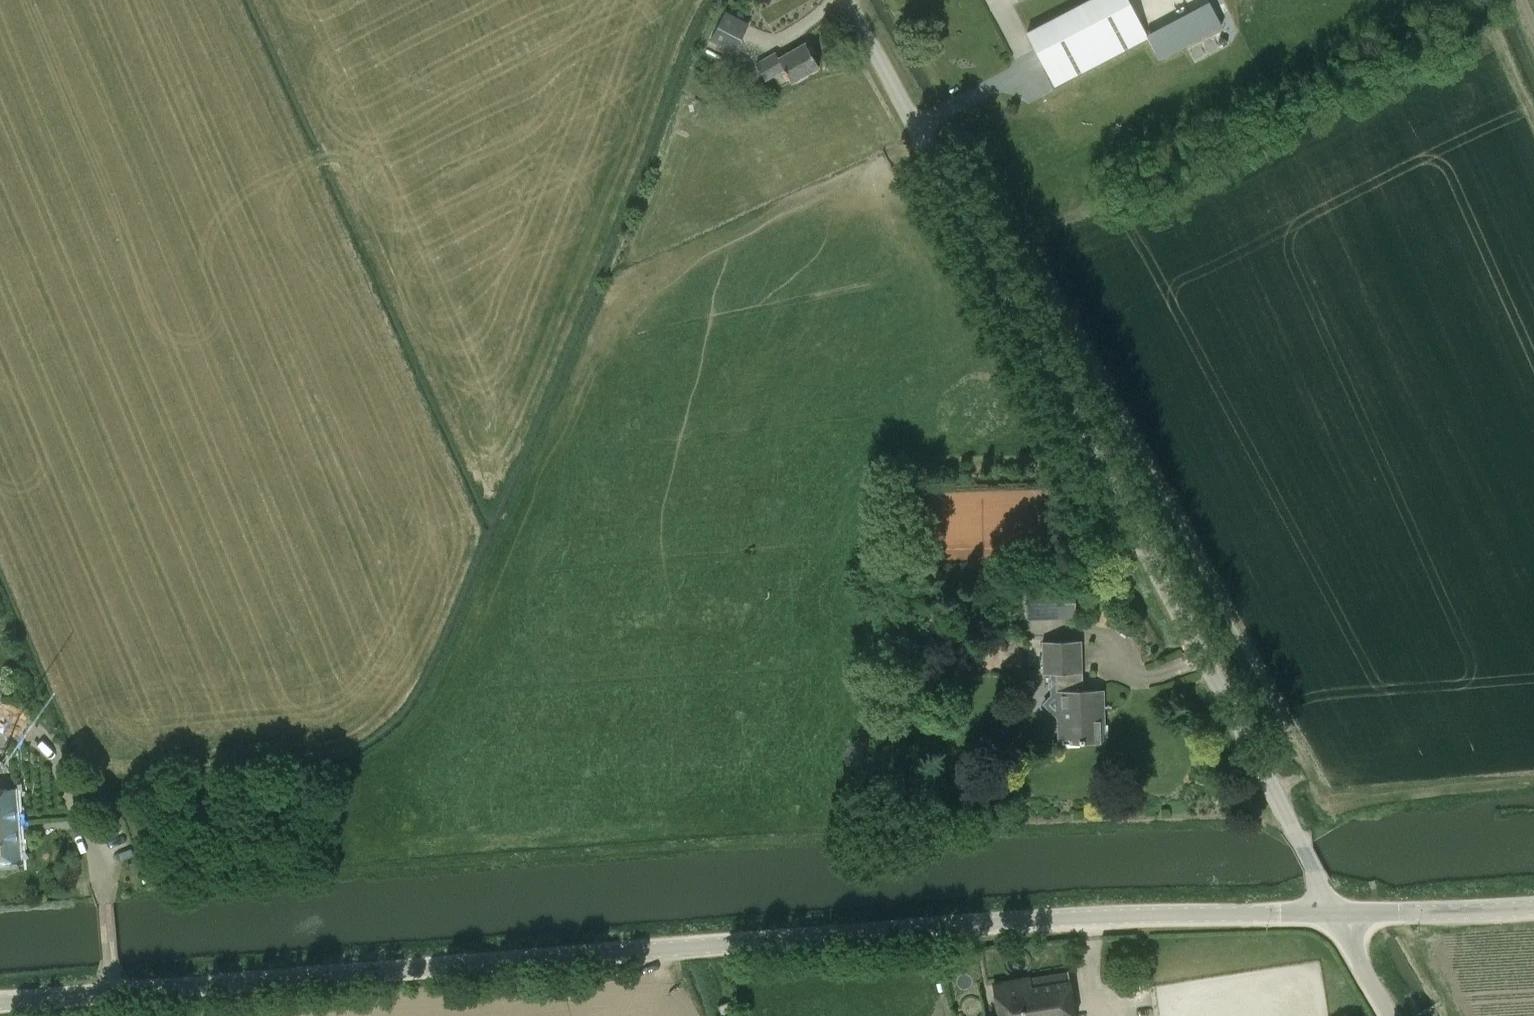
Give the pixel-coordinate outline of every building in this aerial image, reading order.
[(1026,32),(1055,86),(1148,37),(1128,0),(1087,0),(1026,32)] [(730,51),(748,22),(726,9),(708,38),(712,40),(709,47),(723,55),(726,49),(730,51)] [(783,70),(791,82),(820,66),(806,42),(779,57),(776,52),(755,63),(765,80),(783,70)] [(1028,615),(1075,614),(1075,578),(1027,580),(1028,615)] [(1040,699),(1057,716),(1058,743),(1104,742),(1103,705),(1098,705),(1097,690),(1084,690),(1082,640),(1041,642),(1042,674),(1046,674),(1047,692),(1040,699)] [(23,859),(17,789),(0,790),(0,861),(23,859)] [(998,1015),(1074,1015),(1067,971),(993,983),(998,1015)] [(722,1014),(737,1008),(732,999),(718,1004),(722,1014)]
